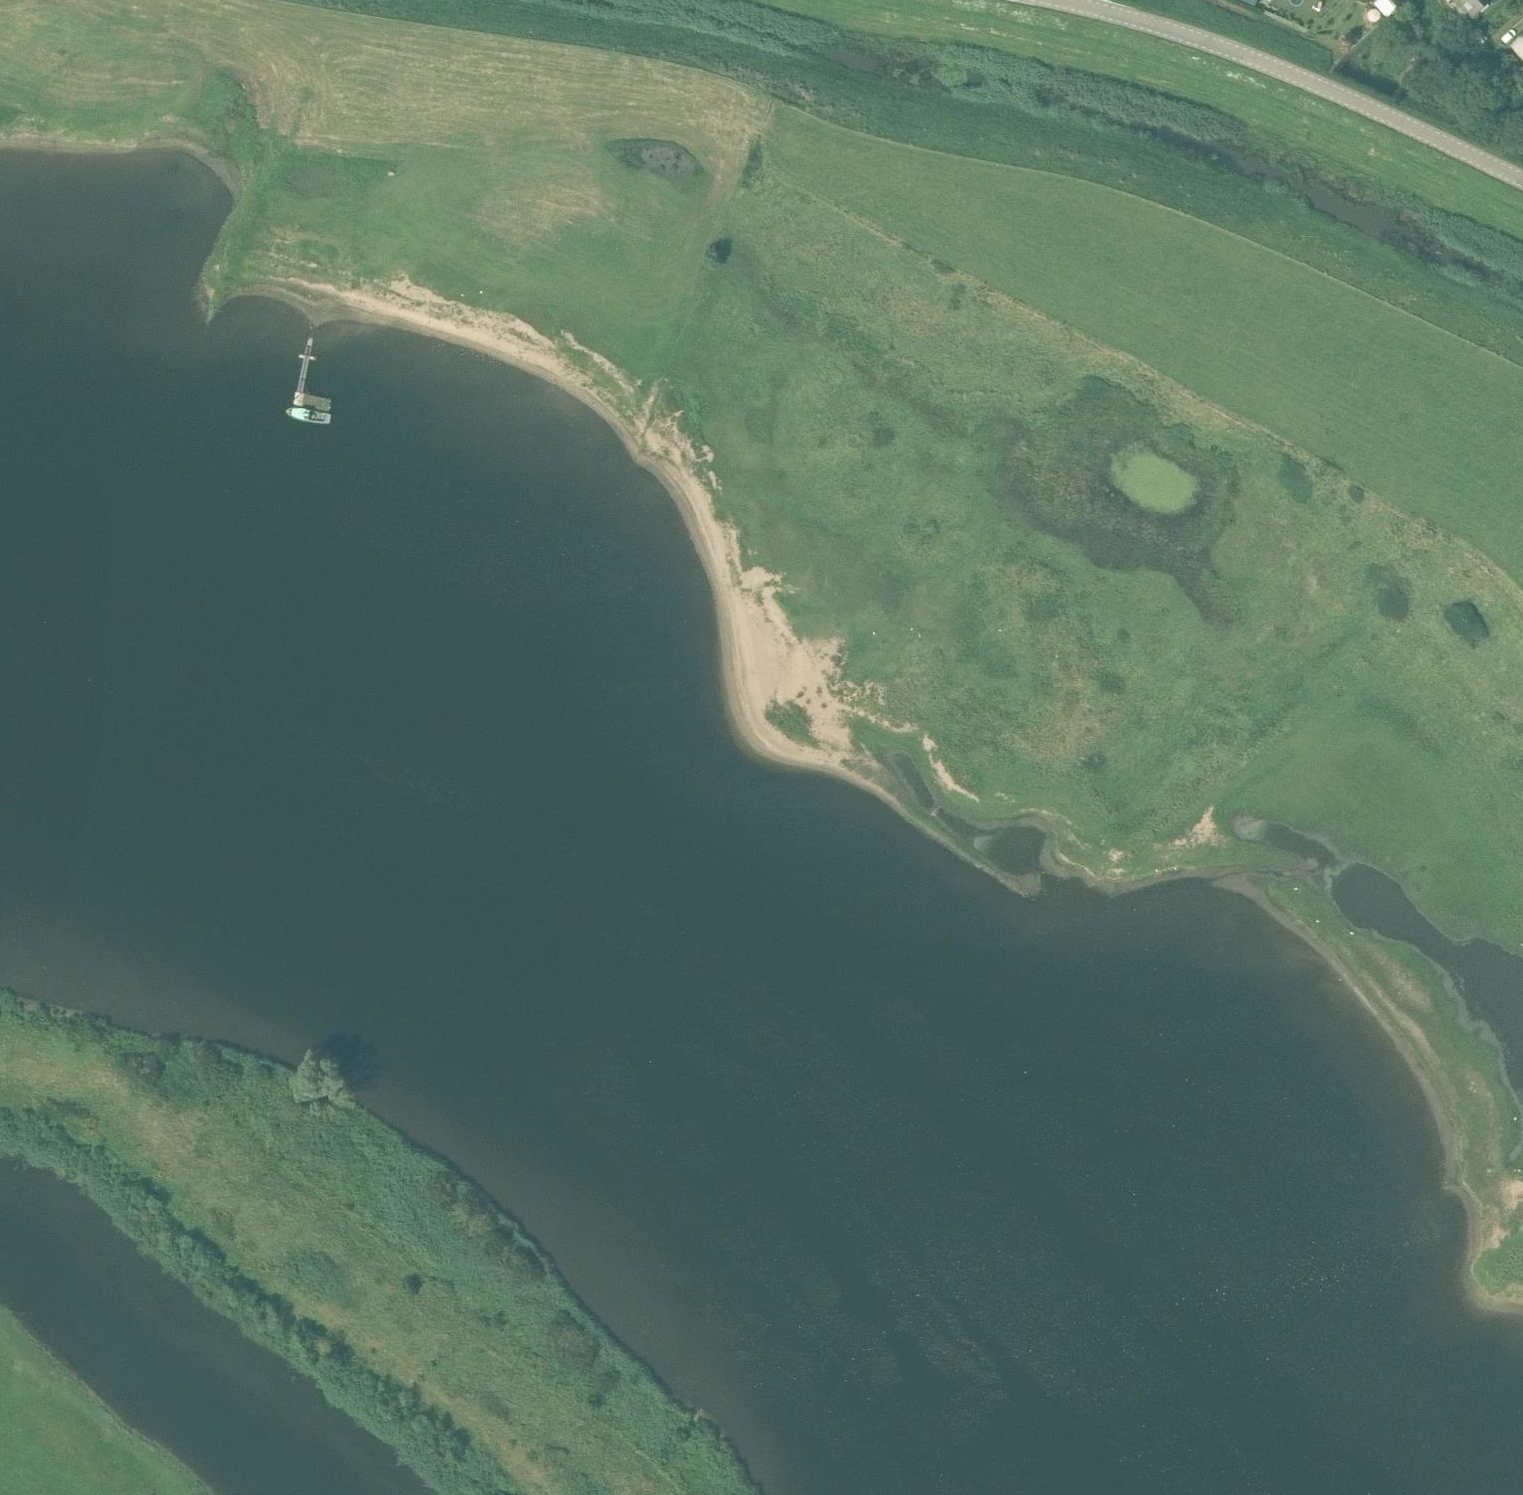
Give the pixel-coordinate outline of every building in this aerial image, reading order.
[(1375,2),(1388,17),(1407,0),(1377,0),(1375,2)] [(1472,15),(1489,0),(1459,0),(1472,15)] [(1513,44),(1522,54),(1522,34),(1513,44)]
